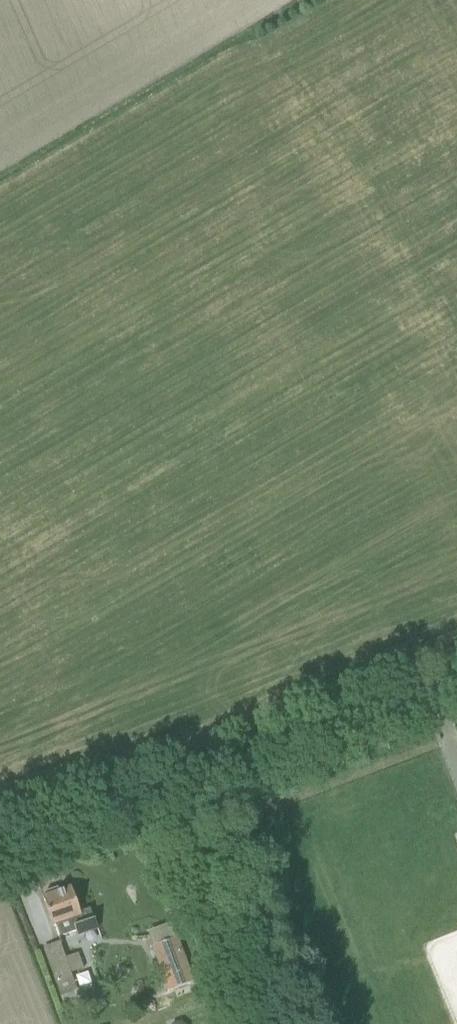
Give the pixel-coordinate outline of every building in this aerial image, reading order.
[(46,895),(43,897),(49,916),(52,925),(55,924),(60,937),(76,931),(78,937),(100,929),(96,918),(94,918),(90,908),(80,912),(71,887),(58,892),(56,888),(45,892),(46,895)] [(170,990),(174,989),(192,981),(175,937),(153,945),(170,990)] [(84,969),(78,954),(65,958),(59,943),(44,948),(62,997),(67,1011),(81,1006),(81,1005),(96,1000),(91,985),(76,990),(71,974),(84,969)]
